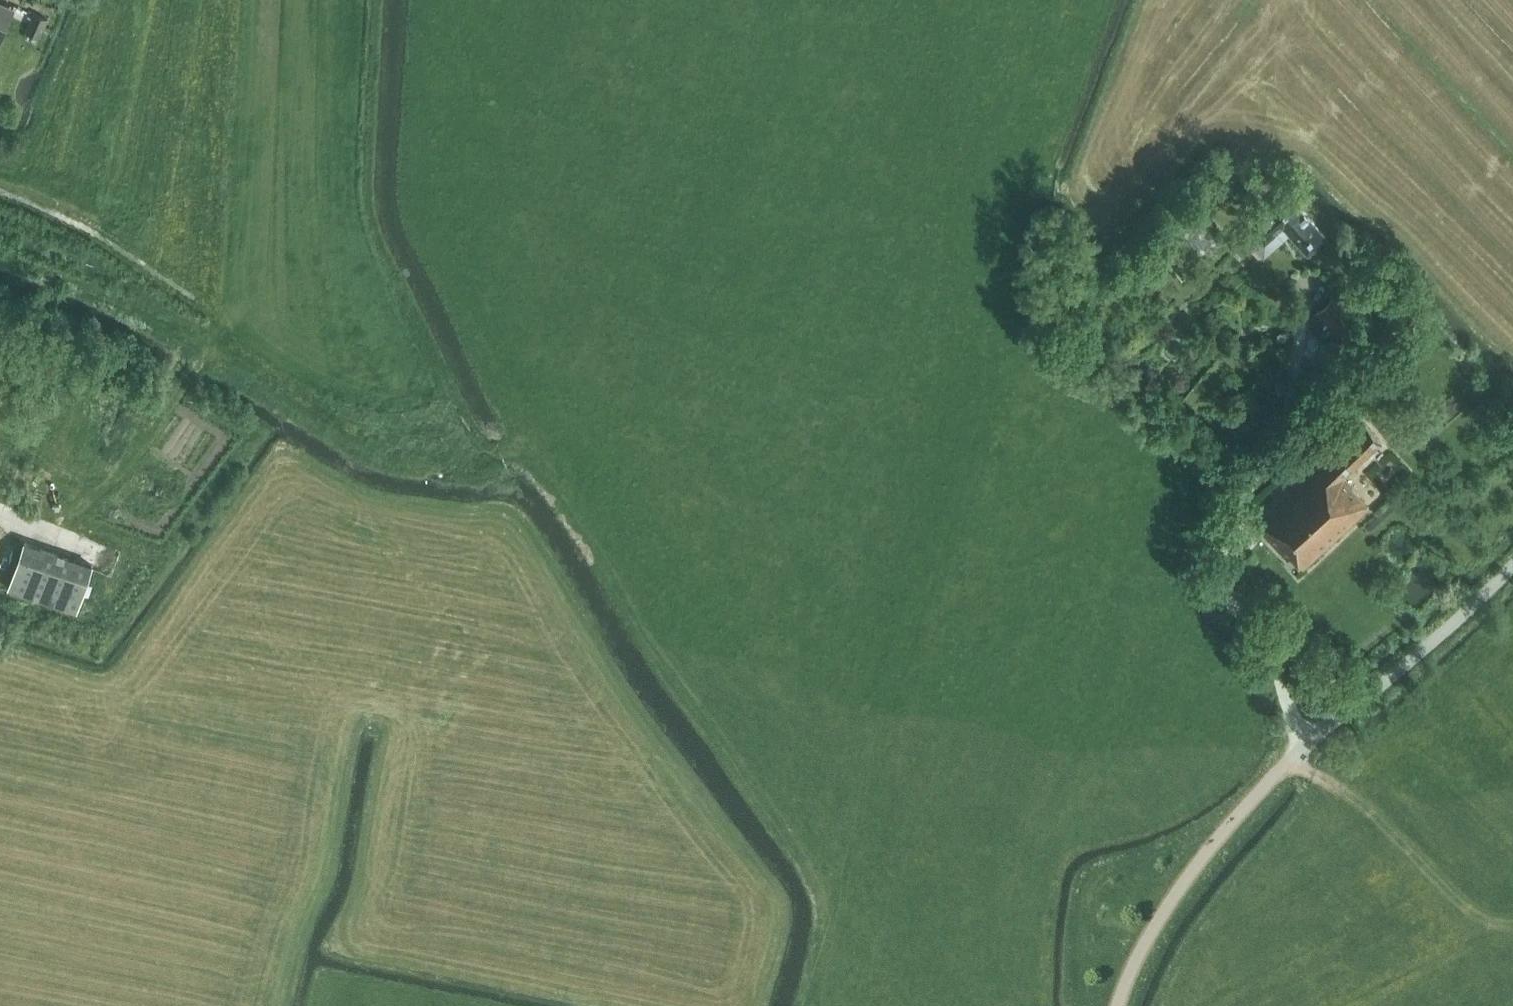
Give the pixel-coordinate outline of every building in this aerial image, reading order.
[(11,8),(0,4),(0,34),(11,8)] [(40,37),(48,18),(34,12),(26,31),(40,37)] [(1325,237),(1286,193),(1250,225),(1252,227),(1243,234),(1263,256),(1289,233),(1307,253),(1325,237)] [(1349,337),(1359,328),(1353,321),(1356,319),(1333,295),(1315,312),(1337,336),(1343,330),(1349,337)] [(1352,468),(1381,441),(1361,418),(1319,456),(1319,455),(1251,519),(1287,558),(1290,555),(1302,568),(1368,507),(1341,478),(1352,467),(1352,468)] [(58,552),(22,540),(7,588),(42,600),(58,552)]
